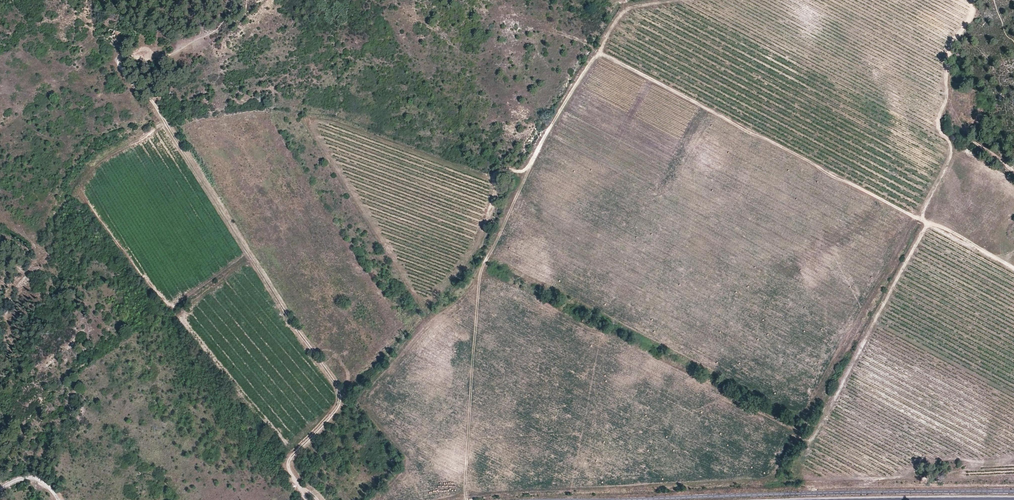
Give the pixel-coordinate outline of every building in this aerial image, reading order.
[(116,45),(120,33),(110,29),(105,41),(116,45)]
